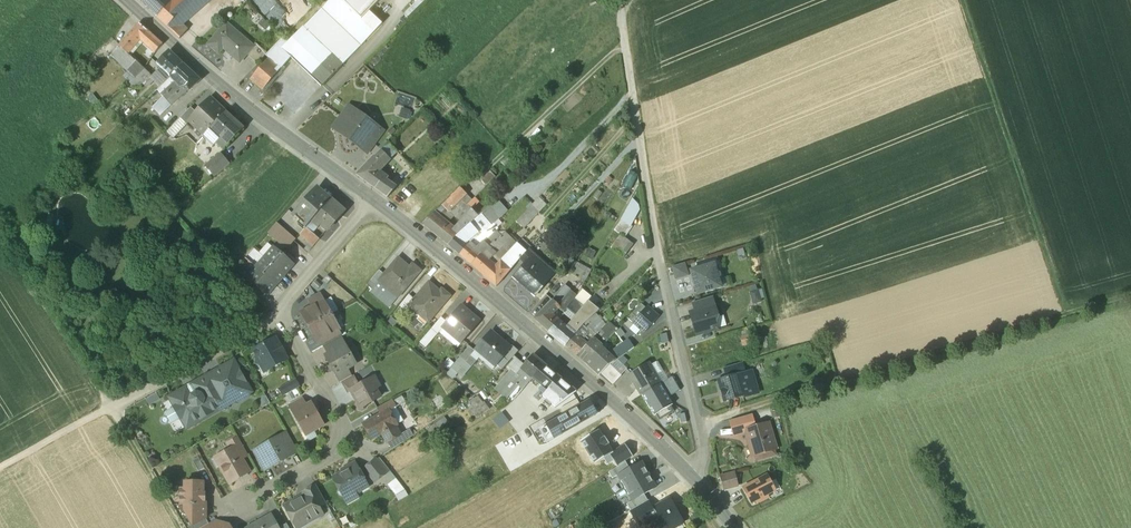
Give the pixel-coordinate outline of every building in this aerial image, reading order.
[(155,15),(168,2),(169,2),(166,0),(140,0),(155,15)] [(168,2),(155,15),(165,24),(164,25),(168,28),(174,19),(180,11),(178,9),(188,0),(171,0),(169,2),(168,2)] [(178,9),(180,11),(174,19),(181,25),(188,18),(209,0),(188,0),(178,9)] [(296,22),(271,0),(254,0),(251,3),(286,33),(296,22)] [(303,29),(302,28),(296,35),(293,32),(285,41),(282,38),(267,54),(265,56),(268,58),(268,59),(280,69),(281,68),(281,69),(291,58),(321,87),(322,86),(342,66),(382,23),(369,11),(361,19),(341,0),(330,0),(303,28),(303,29)] [(320,0),(298,23),(303,28),(327,3),(326,1),(323,4),(320,0)] [(361,19),(369,11),(380,0),(341,0),(361,19)] [(181,25),(174,19),(168,28),(180,39),(186,30),(181,25)] [(153,36),(139,23),(118,46),(126,53),(140,38),(146,44),(153,36)] [(235,35),(224,26),(208,44),(218,52),(223,47),(239,62),(246,54),(253,47),(252,46),(238,33),(235,35)] [(162,45),(153,36),(146,44),(155,52),(162,45)] [(255,43),(252,46),(253,47),(246,54),(257,64),(265,56),(267,54),(255,43)] [(126,53),(118,46),(111,54),(134,78),(137,75),(144,68),(143,68),(136,61),(126,53)] [(182,63),(168,50),(156,64),(166,74),(169,77),(182,63)] [(268,59),(250,80),(262,91),(281,70),(280,69),(268,59)] [(182,63),(169,77),(170,77),(172,80),(175,82),(172,85),(166,90),(169,93),(164,97),(171,106),(189,90),(200,80),(182,63)] [(154,76),(144,67),(143,68),(144,68),(137,75),(139,78),(141,76),(150,85),(154,81),(152,79),(154,76)] [(134,78),(129,83),(135,88),(140,83),(134,78)] [(161,85),(145,100),(160,115),(171,106),(164,97),(169,93),(166,90),(161,85)] [(195,112),(187,121),(204,136),(206,134),(226,112),(209,96),(195,112)] [(349,106),(341,117),(348,123),(357,111),(349,106)] [(190,108),(178,120),(183,125),(187,121),(195,112),(190,108)] [(409,110),(401,109),(399,117),(408,119),(409,110)] [(375,125),(357,111),(348,123),(341,133),(343,131),(360,143),(359,146),(365,138),(375,125)] [(226,112),(206,134),(216,143),(215,143),(223,150),(244,127),(226,112)] [(341,117),(333,127),(341,133),(348,123),(341,117)] [(375,125),(365,138),(373,143),(382,130),(375,125)] [(373,143),(365,138),(359,146),(367,152),(373,143)] [(389,143),(382,150),(390,159),(397,152),(389,143)] [(382,150),(375,157),(373,155),(355,175),(374,188),(387,197),(396,188),(385,180),(387,178),(379,170),(390,159),(382,150)] [(220,153),(204,165),(213,177),(229,164),(220,153)] [(145,154),(137,162),(143,168),(151,159),(145,154)] [(492,171),(482,179),(487,185),(496,177),(492,171)] [(459,188),(451,196),(458,202),(466,194),(460,187),(459,188)] [(316,188),(293,215),(306,226),(311,221),(330,200),(316,188)] [(466,194),(458,202),(461,206),(464,203),(466,205),(472,200),(466,194)] [(451,196),(450,197),(441,206),(445,208),(447,206),(451,210),(458,202),(451,196)] [(546,205),(539,198),(515,221),(522,228),(546,205)] [(330,200),(311,221),(318,226),(321,223),(327,229),(333,223),(335,220),(335,219),(334,216),(341,209),(330,199),(330,200)] [(496,199),(480,213),(492,225),(507,212),(496,199)] [(620,220),(630,226),(639,211),(638,206),(632,199),(620,220)] [(458,202),(451,210),(447,206),(445,208),(460,221),(471,209),(466,205),(464,203),(461,206),(458,202)] [(452,230),(433,214),(422,224),(448,245),(457,237),(471,225),(470,224),(478,217),(471,209),(460,221),(452,230)] [(492,225),(480,213),(477,215),(479,217),(481,220),(476,224),(475,224),(472,227),(479,233),(480,235),(492,225)] [(478,217),(470,224),(471,225),(472,227),(475,224),(476,224),(481,220),(479,217),(478,217)] [(620,235),(624,238),(632,227),(630,226),(620,220),(614,230),(620,235)] [(306,226),(306,227),(312,233),(318,226),(311,221),(306,226)] [(295,240),(276,223),(267,232),(287,249),(295,240)] [(471,225),(457,237),(448,245),(456,252),(466,244),(479,233),(472,227),(471,225)] [(312,233),(306,227),(300,234),(313,246),(319,239),(312,233)] [(505,232),(495,243),(494,242),(492,243),(479,256),(479,257),(471,265),(496,287),(507,273),(518,260),(519,259),(526,252),(505,232)] [(624,238),(620,235),(611,248),(623,257),(633,245),(624,238)] [(486,237),(483,239),(485,241),(474,252),(479,257),(479,256),(492,243),(486,237)] [(466,244),(456,252),(459,254),(467,247),(467,246),(466,244)] [(467,247),(459,254),(471,265),(479,257),(474,252),(467,246),(467,247)] [(292,264),(274,248),(265,258),(283,274),(292,264)] [(526,252),(519,259),(524,264),(532,254),(527,250),(526,252)] [(524,264),(513,277),(535,296),(547,282),(544,279),(551,271),(532,254),(524,264)] [(283,274),(265,258),(257,267),(275,283),(283,274)] [(409,268),(397,258),(384,274),(378,281),(393,294),(395,291),(400,295),(420,271),(412,264),(409,268)] [(591,270),(576,263),(571,274),(577,277),(585,281),(591,270)] [(672,268),(675,280),(688,276),(685,264),(672,268)] [(705,264),(695,267),(695,269),(690,271),(697,294),(721,287),(718,278),(720,277),(719,273),(717,273),(714,264),(705,266),(705,264)] [(275,283),(257,267),(248,277),(249,279),(264,291),(266,294),(275,283)] [(379,270),(369,281),(375,285),(378,281),(384,274),(379,270)] [(327,275),(322,281),(326,285),(331,279),(327,275)] [(264,291),(249,279),(245,284),(258,298),(264,291)] [(369,281),(366,285),(371,290),(375,285),(369,281)] [(393,294),(378,281),(375,285),(371,290),(370,291),(389,308),(400,295),(395,291),(393,294)] [(440,291),(429,282),(414,300),(408,306),(409,307),(420,316),(422,313),(430,320),(450,296),(442,289),(440,291)] [(577,296),(564,286),(553,301),(560,307),(558,309),(563,313),(566,309),(575,298),(577,296)] [(581,288),(577,296),(575,298),(584,306),(588,301),(591,297),(581,288)] [(758,290),(750,293),(753,304),(762,301),(758,290)] [(325,301),(321,293),(309,300),(312,306),(322,301),(322,302),(325,301)] [(408,295),(399,306),(405,312),(409,307),(408,306),(414,300),(408,295)] [(695,312),(714,306),(711,297),(693,303),(695,312)] [(584,306),(575,298),(566,309),(575,317),(567,326),(576,333),(580,327),(582,325),(595,313),(596,312),(599,310),(588,301),(584,306)] [(552,300),(534,319),(548,331),(557,321),(557,320),(552,315),(558,309),(560,307),(553,301),(552,300)] [(312,306),(301,313),(309,327),(330,316),(329,314),(330,311),(328,308),(325,307),(322,302),(322,301),(312,306)] [(627,319),(632,323),(646,308),(641,304),(627,319)] [(479,321),(460,305),(446,322),(442,327),(442,328),(455,338),(456,336),(463,341),(479,321)] [(644,334),(659,317),(647,306),(646,308),(632,323),(644,334)] [(695,312),(690,313),(697,335),(717,329),(715,322),(717,317),(714,306),(695,312)] [(595,313),(582,325),(588,330),(587,332),(593,338),(600,330),(605,325),(595,313)] [(330,316),(309,327),(317,342),(321,340),(338,330),(334,324),(335,321),(333,318),(330,317),(330,316)] [(441,317),(414,349),(421,354),(442,328),(442,327),(446,322),(441,317)] [(548,331),(547,332),(564,347),(565,346),(576,333),(567,326),(564,330),(562,328),(563,327),(561,325),(557,321),(548,331)] [(615,332),(606,324),(605,325),(600,330),(604,334),(609,339),(615,332)] [(576,333),(565,346),(577,356),(586,345),(580,339),(587,332),(588,330),(582,325),(580,327),(576,333)] [(338,330),(321,340),(324,346),(341,336),(342,336),(338,330)] [(600,330),(593,338),(597,341),(604,334),(600,330)] [(510,348),(491,331),(476,348),(494,364),(501,356),(503,358),(511,348),(510,348)] [(609,339),(607,340),(617,351),(622,356),(634,348),(628,339),(623,343),(615,332),(609,339)] [(750,335),(740,337),(741,348),(752,347),(750,335)] [(341,336),(324,346),(329,354),(345,345),(341,336)] [(586,345),(577,356),(585,362),(595,352),(600,347),(602,346),(597,341),(593,338),(586,345)] [(278,345),(274,339),(253,351),(258,359),(256,363),(269,367),(270,369),(286,361),(282,354),(284,353),(279,345),(278,345)] [(329,354),(325,356),(336,375),(347,369),(353,366),(348,357),(351,355),(345,345),(329,354)] [(511,348),(503,358),(508,363),(518,351),(512,346),(510,348),(511,348)] [(469,347),(445,374),(452,380),(457,374),(462,378),(480,356),(469,347)] [(595,352),(585,362),(599,375),(600,374),(607,366),(609,365),(613,362),(608,356),(600,347),(595,352)] [(617,351),(608,356),(613,362),(622,356),(617,351)] [(524,365),(518,372),(523,376),(525,373),(532,379),(544,365),(532,355),(524,365)] [(516,358),(507,369),(510,372),(515,376),(518,372),(524,365),(516,358)] [(790,361),(777,366),(785,387),(797,382),(790,361)] [(232,362),(193,384),(193,387),(188,389),(185,389),(171,397),(170,399),(175,407),(173,408),(173,410),(177,418),(179,419),(181,418),(185,426),(189,428),(223,408),(226,409),(227,406),(249,393),(250,390),(246,384),(247,383),(244,382),(244,379),(243,376),(241,373),(238,372),(239,369),(237,369),(234,363),(232,362)] [(742,362),(723,368),(726,378),(739,374),(739,375),(745,373),(742,362)] [(648,364),(629,376),(641,395),(660,384),(648,364)] [(532,379),(536,382),(547,392),(559,378),(544,365),(532,379)] [(621,375),(609,365),(607,366),(600,374),(612,384),(621,375)] [(347,369),(336,375),(340,383),(341,382),(351,377),(347,369)] [(745,373),(739,375),(745,395),(746,398),(759,394),(752,371),(745,373)] [(494,391),(505,400),(518,385),(523,389),(532,379),(525,373),(523,376),(518,372),(515,376),(510,372),(494,391)] [(726,378),(718,380),(724,401),(745,395),(739,375),(739,374),(726,378)] [(351,377),(341,382),(347,393),(351,391),(359,386),(353,375),(351,377)] [(672,377),(660,384),(668,397),(679,390),(680,391),(672,377)] [(359,386),(351,391),(357,402),(356,405),(358,409),(362,410),(365,408),(366,405),(380,397),(375,389),(379,386),(374,378),(359,386)] [(543,397),(552,405),(555,407),(575,392),(559,378),(547,392),(543,397)] [(295,380),(279,389),(283,396),(299,387),(295,380)] [(668,397),(660,384),(641,395),(654,416),(656,415),(659,421),(674,412),(671,406),(673,405),(668,397)] [(478,417),(490,409),(479,394),(467,402),(478,417)] [(302,398),(289,405),(294,414),(307,407),(302,398)] [(577,399),(559,409),(563,415),(538,429),(547,443),(595,415),(592,410),(594,409),(589,400),(580,405),(577,399)] [(391,400),(377,408),(381,414),(388,410),(389,411),(395,408),(391,400)] [(307,407),(294,414),(304,432),(312,428),(313,430),(323,425),(311,404),(307,407)] [(389,411),(388,410),(381,414),(364,424),(372,439),(382,433),(387,442),(400,435),(394,426),(396,425),(389,411)] [(745,430),(756,427),(752,415),(733,420),(736,428),(743,426),(745,430)] [(756,427),(745,430),(753,455),(763,452),(766,457),(772,455),(773,449),(776,448),(768,423),(756,427)] [(609,455),(613,452),(608,445),(609,444),(604,437),(603,438),(598,430),(580,442),(595,464),(604,458),(608,465),(613,461),(609,455)] [(296,450),(286,433),(278,437),(288,455),(296,450)] [(278,437),(260,447),(264,454),(265,454),(271,465),(271,466),(289,457),(288,455),(278,437)] [(248,456),(238,438),(228,444),(231,449),(232,449),(238,460),(241,459),(241,460),(248,456)] [(613,461),(617,467),(626,462),(625,461),(633,456),(625,444),(613,452),(609,455),(613,461)] [(238,460),(232,449),(231,449),(220,456),(225,464),(221,466),(230,483),(244,475),(243,471),(246,469),(241,460),(241,459),(238,460)] [(264,454),(257,458),(263,469),(271,465),(265,454),(264,454)] [(198,458),(192,461),(198,472),(204,468),(198,458)] [(386,473),(376,459),(364,469),(375,482),(386,473)] [(618,475),(629,469),(626,462),(617,467),(609,473),(612,479),(618,475)] [(648,475),(641,462),(629,469),(618,475),(625,488),(648,475)] [(354,464),(348,468),(349,469),(333,478),(340,489),(339,489),(338,492),(340,495),(343,496),(343,495),(344,496),(353,492),(354,494),(367,486),(354,464)] [(734,473),(720,476),(724,489),(737,486),(734,473)] [(656,488),(648,475),(625,488),(633,501),(644,495),(656,488)] [(775,491),(767,476),(743,488),(751,503),(756,500),(757,503),(768,497),(767,495),(775,491)] [(203,482),(184,482),(184,489),(180,489),(180,505),(184,505),(184,504),(203,504),(203,503),(203,482)] [(316,486),(302,493),(304,497),(305,497),(312,509),(318,506),(318,507),(326,503),(316,486)] [(647,501),(644,495),(633,501),(626,504),(630,511),(631,510),(644,503),(647,501)] [(312,509),(305,497),(304,497),(293,504),(292,502),(284,506),(290,516),(294,513),(300,524),(306,520),(308,523),(322,515),(318,507),(318,506),(312,509)] [(641,515),(642,516),(649,527),(667,527),(681,520),(669,499),(648,511),(641,515)] [(203,504),(184,504),(184,505),(184,512),(191,524),(192,525),(205,518),(206,518),(206,503),(203,503),(203,504)] [(644,503),(631,510),(636,519),(642,516),(641,515),(648,511),(644,503)] [(271,515),(248,527),(278,527),(271,515)] [(192,525),(191,524),(187,527),(188,527),(201,527),(209,524),(205,518),(192,525)] [(209,523),(212,527),(221,527),(225,526),(216,520),(209,523)]
